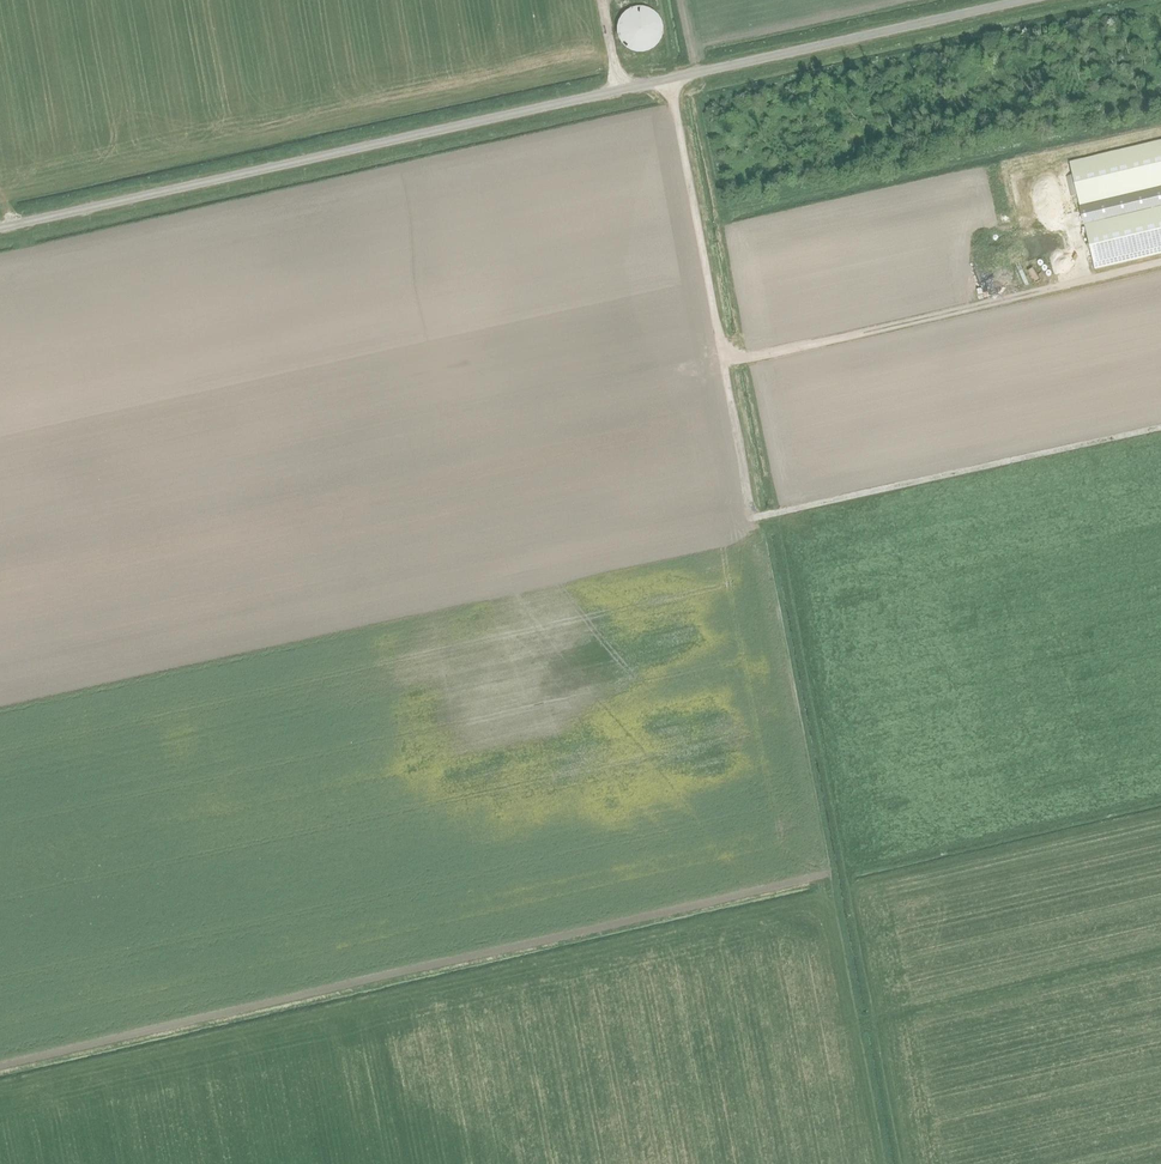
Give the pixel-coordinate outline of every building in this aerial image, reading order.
[(616,27),(616,34),(618,40),(621,46),(626,50),(632,53),(639,54),(646,53),(652,51),(657,46),(660,41),(662,34),(662,28),(661,21),(657,16),(652,11),(646,8),(640,7),(633,8),(627,11),(622,15),(618,21),(616,27)] [(1160,189),(1160,142),(1069,163),(1080,208),(1160,189)] [(1160,255),(1160,206),(1084,225),(1095,271),(1160,255)]
